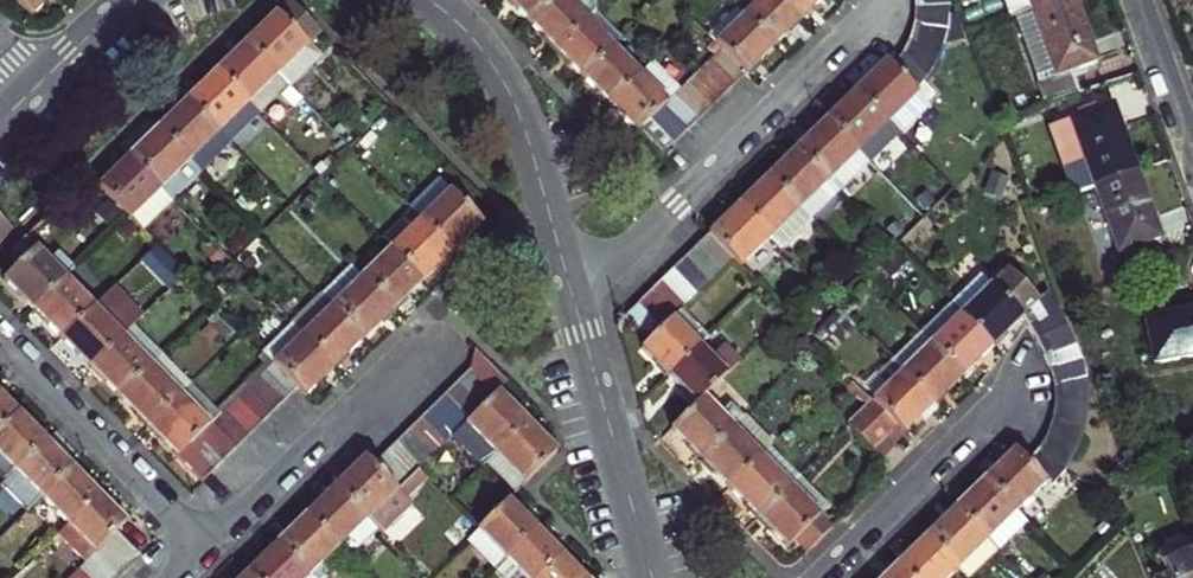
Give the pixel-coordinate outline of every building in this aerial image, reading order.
[(34,19),(53,0),(15,0),(34,19)] [(528,24),(553,0),(505,0),(528,24)] [(528,24),(555,51),(585,22),(595,13),(595,5),(589,0),(553,0),(528,24)] [(774,49),(801,23),(779,0),(736,0),(731,5),(736,11),(743,17),(774,49)] [(824,0),(779,0),(801,23),(824,0)] [(1010,17),(1030,10),(1057,0),(1004,0),(1010,17)] [(1020,24),(1049,104),(1081,93),(1074,76),(1103,66),(1080,0),(1057,0),(1030,10),(1033,20),(1020,24)] [(322,33),(290,1),(246,44),(289,88),(319,59),(308,47),(322,33)] [(948,18),(948,7),(912,7),(913,24),(947,29),(948,18)] [(743,17),(736,11),(708,38),(714,44),(743,17)] [(595,13),(585,22),(612,49),(621,40),(595,13)] [(959,14),(948,18),(947,29),(943,49),(968,40),(959,14)] [(774,49),(743,17),(714,44),(721,51),(710,63),(734,88),(774,49)] [(612,49),(585,22),(555,51),(582,78),(612,49)] [(943,49),(947,29),(913,24),(910,41),(942,53),(943,49)] [(903,55),(931,74),(942,53),(910,41),(903,55)] [(289,88),(246,44),(215,74),(247,105),(259,118),(289,88)] [(639,77),(612,49),(582,78),(608,106),(639,77)] [(891,67),(887,62),(857,91),(888,123),(900,135),(901,136),(930,108),(915,92),(931,74),(903,55),(891,67)] [(722,100),(734,88),(710,63),(698,75),(722,100)] [(650,66),(639,77),(608,106),(636,135),(638,133),(662,158),(674,146),(651,121),(663,109),(674,98),(677,95),(650,66)] [(218,134),(247,105),(215,74),(186,102),(218,134)] [(722,100),(698,75),(686,86),(710,111),(722,100)] [(698,123),(710,111),(686,86),(677,95),(674,98),(698,123)] [(888,123),(857,91),(827,120),(858,152),(888,123)] [(698,123),(674,98),(663,109),(686,134),(698,123)] [(218,134),(186,102),(158,130),(189,162),(218,134)] [(1113,106),(1048,129),(1062,167),(1084,159),(1094,187),(1136,172),(1113,106)] [(674,146),(686,134),(663,109),(651,121),(674,146)] [(827,120),(798,149),(829,181),(839,192),(840,193),(870,164),(858,152),(827,120)] [(888,123),(858,152),(870,164),(900,135),(888,123)] [(158,130),(129,159),(160,191),(189,162),(158,130)] [(189,162),(200,173),(228,144),(218,134),(189,162)] [(768,178),(800,210),(829,181),(798,149),(768,178)] [(129,159),(100,187),(127,215),(144,232),(173,204),(160,191),(129,159)] [(200,173),(189,162),(160,191),(173,204),(202,175),(200,173)] [(1119,255),(1161,240),(1136,172),(1094,187),(1119,255)] [(1010,184),(990,176),(982,197),(1002,205),(1010,184)] [(800,210),(768,178),(738,207),(769,239),(780,250),(810,220),(800,210)] [(407,208),(421,223),(452,254),(481,226),(436,180),(407,208)] [(839,192),(829,181),(800,210),(810,220),(839,192)] [(938,205),(927,194),(915,205),(926,217),(938,205)] [(257,208),(244,196),(236,205),(248,218),(257,208)] [(122,216),(108,203),(95,215),(109,228),(122,216)] [(721,271),(733,260),(740,268),(769,239),(738,207),(697,247),(721,271)] [(377,238),(391,252),(421,223),(407,208),(377,238)] [(10,232),(0,222),(0,241),(10,232)] [(452,254),(421,223),(391,252),(422,284),(452,254)] [(141,237),(128,224),(118,234),(131,248),(141,237)] [(48,263),(25,239),(17,247),(12,256),(13,262),(16,269),(5,280),(34,309),(63,279),(73,270),(57,254),(48,263)] [(185,274),(157,245),(145,258),(173,286),(185,274)] [(721,271),(697,247),(685,259),(709,284),(721,271)] [(391,252),(362,280),(394,312),(422,284),(391,252)] [(709,284),(685,259),(674,270),(697,295),(709,284)] [(362,280),(349,267),(320,295),(333,308),(362,280)] [(989,286),(980,276),(950,305),(961,317),(992,348),(1022,319),(1036,341),(1064,321),(1046,293),(1038,301),(1006,269),(989,286)] [(697,295),(674,270),(662,282),(685,307),(697,295)] [(63,339),(93,309),(63,279),(34,309),(63,339)] [(394,312),(362,280),(333,308),(365,340),(394,312)] [(685,307),(662,282),(650,294),(673,318),(682,310),(685,307)] [(93,309),(121,338),(136,323),(108,294),(93,309)] [(662,330),(673,318),(650,294),(638,305),(662,330)] [(290,324),(303,338),(333,308),(320,295),(290,324)] [(638,305),(625,318),(649,343),(662,330),(638,305)] [(961,317),(950,305),(921,334),(932,345),(961,317)] [(333,308),(303,338),(335,370),(365,340),(333,308)] [(1144,320),(1154,365),(1192,356),(1192,308),(1144,320)] [(91,368),(121,338),(93,309),(63,339),(91,368)] [(709,339),(682,310),(673,318),(662,330),(649,343),(640,351),(667,379),(699,348),(709,339)] [(961,317),(932,345),(963,377),(992,348),(961,317)] [(852,329),(842,319),(828,333),(838,343),(852,329)] [(1064,321),(1036,341),(1043,357),(1074,340),(1064,321)] [(121,338),(149,368),(164,353),(136,323),(121,338)] [(303,338),(290,324),(261,352),(273,364),(274,366),(303,338)] [(932,345),(921,334),(891,363),(902,374),(932,345)] [(121,338),(91,368),(120,397),(149,368),(121,338)] [(303,338),(274,366),(299,391),(306,398),(335,370),(303,338)] [(1081,359),(1074,340),(1043,357),(1049,371),(1081,359)] [(468,361),(466,370),(492,397),(495,393),(505,383),(468,345),(468,348),(469,351),(469,354),(469,358),(468,361)] [(963,377),(932,345),(902,374),(933,406),(963,377)] [(711,361),(699,348),(667,379),(695,408),(703,399),(741,363),(725,347),(711,361)] [(150,428),(179,399),(194,384),(164,353),(149,368),(120,397),(150,428)] [(1081,359),(1049,371),(1053,388),(1088,382),(1081,359)] [(861,392),(872,403),(860,415),(892,447),(933,406),(902,374),(891,363),(861,392)] [(274,366),(273,364),(260,377),(286,403),(299,391),(274,366)] [(492,397),(466,370),(455,382),(481,408),(492,397)] [(286,403),(260,377),(248,389),(274,415),(286,403)] [(481,408),(455,382),(443,394),(469,420),(481,408)] [(1088,382),(1053,388),(1054,404),(1090,406),(1088,382)] [(223,413),(194,384),(179,399),(208,428),(212,423),(223,413)] [(261,427),(274,415),(248,389),(236,401),(261,427)] [(21,413),(0,392),(0,433),(21,413)] [(481,408),(469,420),(457,432),(454,435),(483,465),(487,461),(494,454),(524,423),(495,393),(492,397),(481,408)] [(457,432),(469,420),(443,394),(431,406),(457,432)] [(201,435),(208,428),(179,399),(150,428),(203,482),(213,473),(188,447),(201,435)] [(669,432),(697,461),(742,418),(731,408),(721,417),(703,399),(695,408),(669,432)] [(250,438),(261,427),(236,401),(224,412),(250,438)] [(1090,406),(1054,404),(1053,421),(1087,429),(1090,406)] [(457,432),(431,406),(419,418),(445,444),(454,435),(457,432)] [(224,412),(223,413),(212,423),(238,449),(250,438),(224,412)] [(48,441),(21,413),(0,433),(0,476),(7,482),(48,441)] [(725,489),(770,447),(772,445),(745,415),(742,418),(697,461),(725,489)] [(894,449),(892,447),(860,415),(835,439),(869,474),(882,462),(882,460),(894,449)] [(445,444),(419,418),(407,430),(433,456),(445,444)] [(1081,451),(1087,429),(1053,421),(1050,437),(1081,451)] [(212,423),(208,428),(201,435),(226,460),(238,449),(212,423)] [(524,423),(494,454),(523,483),(553,453),(524,423)] [(433,456),(407,430),(395,442),(421,468),(433,456)] [(213,473),(226,460),(201,435),(188,447),(213,473)] [(1081,451),(1050,437),(1041,451),(1069,471),(1081,451)] [(74,467),(48,441),(7,482),(3,485),(28,511),(43,497),(74,467)] [(421,468),(395,442),(383,454),(409,480),(416,473),(421,468)] [(754,519),(798,476),(770,447),(725,489),(754,519)] [(1053,487),(1069,471),(1041,451),(1029,463),(1016,451),(987,479),(1019,512),(1048,483),(1053,487)] [(409,480),(383,454),(371,466),(397,492),(409,480)] [(516,490),(517,490),(523,483),(494,454),(487,461),(516,490)] [(397,492),(371,466),(366,461),(339,488),(380,531),(384,534),(412,507),(408,503),(428,484),(416,473),(409,480),(397,492)] [(101,495),(74,467),(43,497),(70,524),(101,495)] [(819,517),(829,507),(798,476),(754,519),(785,550),(793,543),(806,556),(832,530),(819,517)] [(1019,512),(987,479),(956,509),(998,553),(1029,523),(1019,512)] [(380,531),(339,488),(309,517),(351,560),(380,531)] [(96,558),(106,548),(119,536),(130,524),(101,495),(70,524),(60,535),(89,564),(96,558)] [(491,571),(502,560),(535,527),(507,499),(471,536),(463,543),(491,571)] [(927,538),(959,571),(966,577),(973,577),(998,553),(956,509),(927,538)] [(351,560),(309,517),(279,547),(309,577),(333,577),(351,560)] [(463,543),(471,536),(458,523),(446,535),(458,548),(463,543)] [(562,555),(535,527),(502,560),(520,577),(539,577),(562,555)] [(106,548),(128,571),(141,558),(119,536),(106,548)] [(909,577),(952,577),(959,571),(927,538),(897,567),(909,577)] [(1161,565),(1192,553),(1192,545),(1191,541),(1157,555),(1161,565)] [(250,577),(309,577),(279,547),(249,577),(250,577)] [(128,571),(106,548),(96,558),(94,559),(113,577),(120,577),(128,571)] [(1161,565),(1166,577),(1192,577),(1192,553),(1161,565)] [(562,555),(539,577),(585,577),(562,555)] [(89,577),(113,577),(94,559),(89,564),(83,571),(89,577)] [(502,560),(491,571),(498,577),(520,577),(502,560)] [(1161,565),(1147,571),(1149,577),(1166,577),(1161,565)] [(886,577),(909,577),(897,567),(886,577)]
